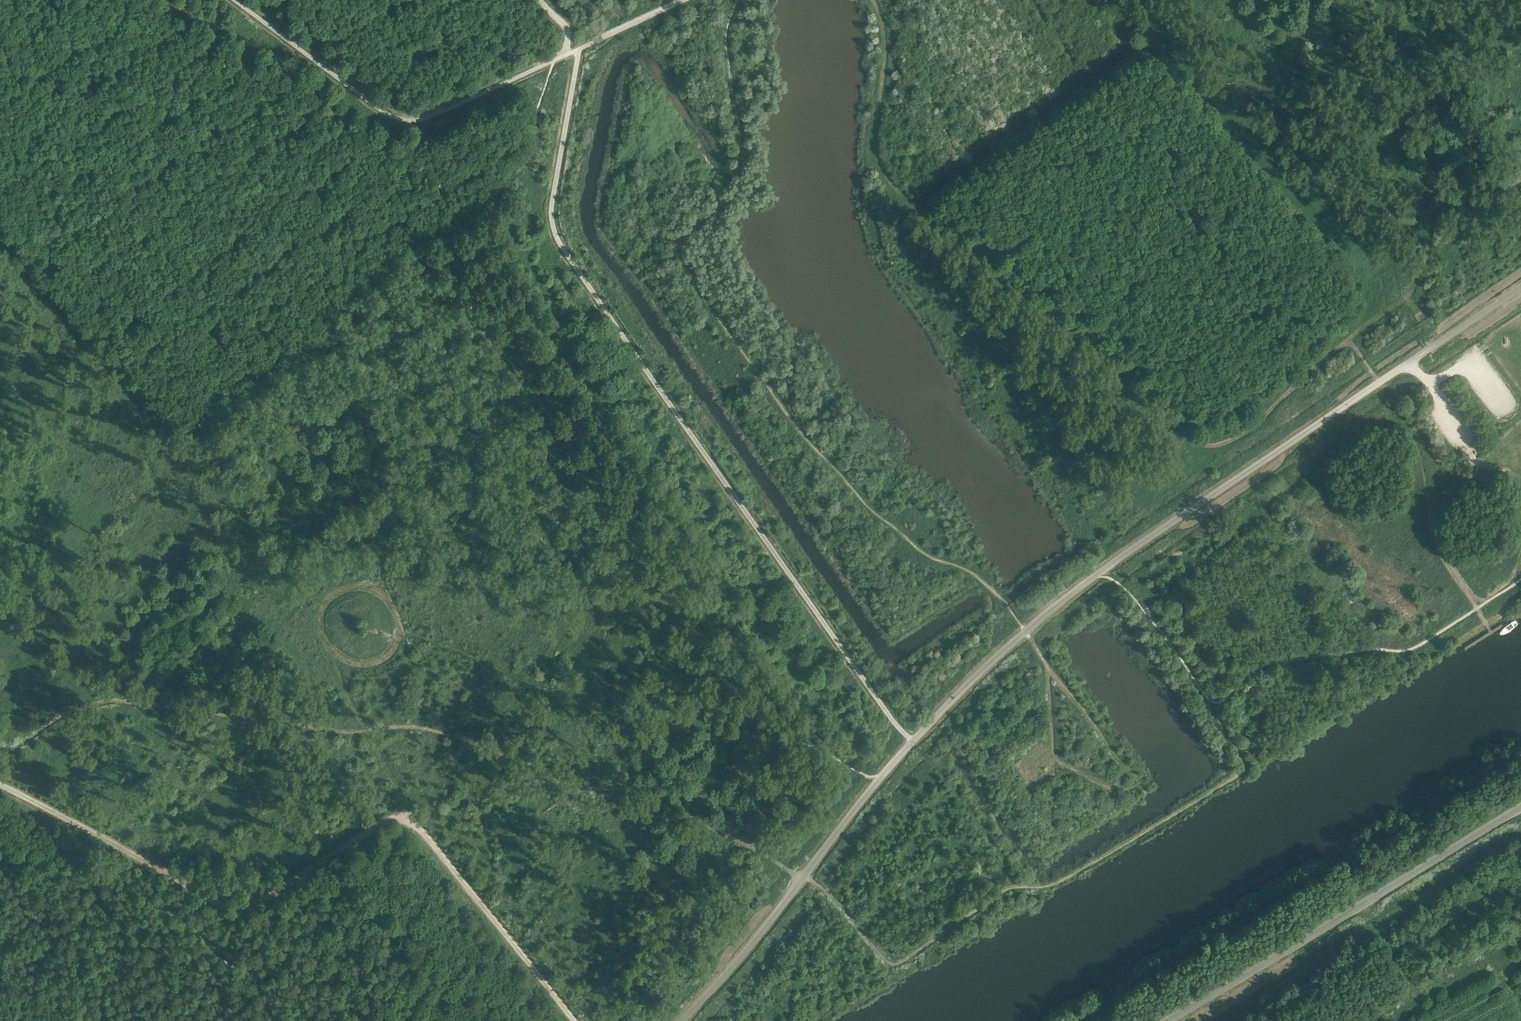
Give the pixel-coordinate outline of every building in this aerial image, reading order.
[(1468,439),(1476,434),(1474,430),(1466,435),(1468,439)]
